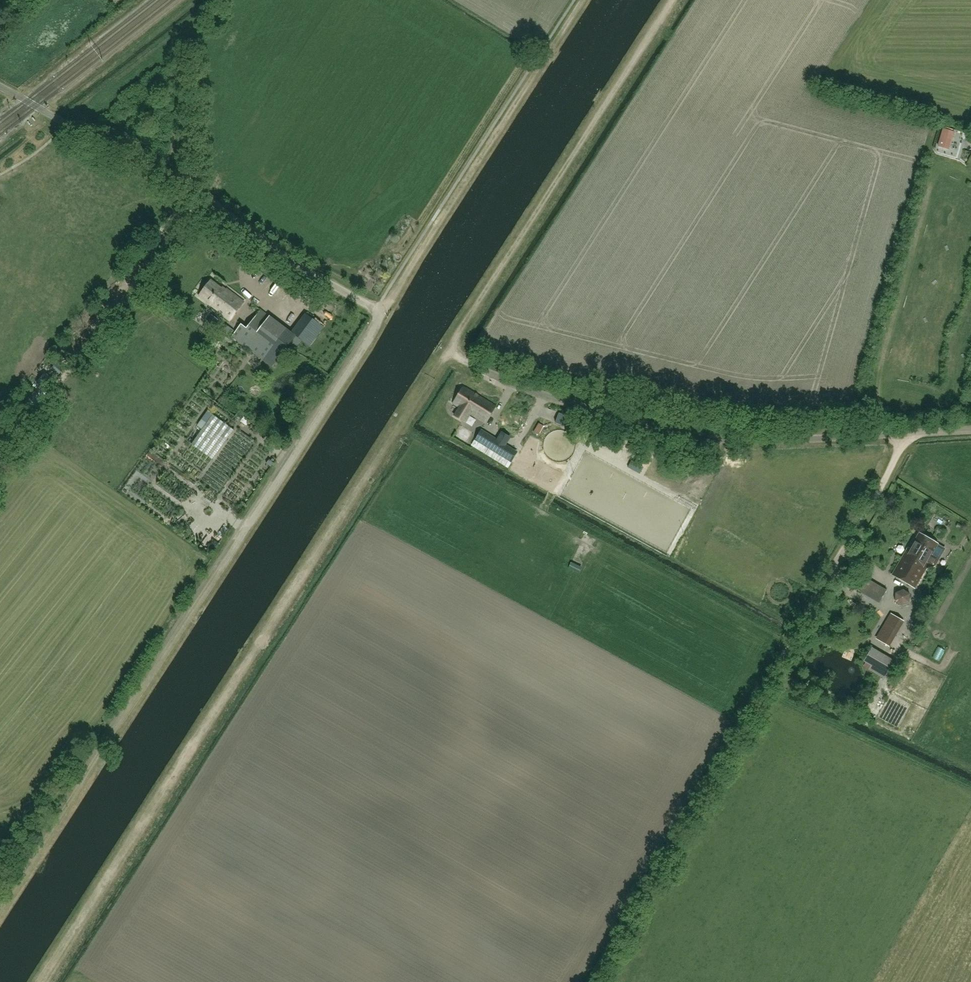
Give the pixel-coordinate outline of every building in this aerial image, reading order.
[(945,128),(940,145),(951,148),(956,131),(945,128)] [(211,271),(210,278),(220,280),(222,274),(211,271)] [(230,320),(244,302),(226,289),(225,291),(211,281),(211,280),(199,296),(220,311),(220,312),(230,320)] [(272,308),(270,311),(278,317),(281,313),(272,308)] [(242,324),(232,337),(262,360),(272,367),(296,336),(293,334),(261,309),(247,328),(242,324)] [(206,323),(212,327),(218,320),(212,315),(206,323)] [(48,391),(55,381),(44,373),(37,383),(48,391)] [(463,421),(468,413),(485,423),(495,406),(466,389),(465,389),(463,387),(453,404),(460,407),(455,416),(463,421)] [(213,415),(192,444),(213,459),(234,430),(213,415)] [(246,416),(243,421),(249,425),(252,420),(246,416)] [(539,428),(520,417),(508,437),(527,448),(539,428)] [(541,436),(546,438),(550,429),(545,426),(541,436)] [(481,430),(475,440),(492,451),(498,440),(481,430)] [(523,455),(505,444),(504,444),(499,453),(510,459),(518,464),(523,455)] [(931,555),(938,544),(919,533),(908,551),(907,550),(892,575),(914,588),(929,564),(932,566),(935,565),(937,561),(937,558),(931,555)] [(931,575),(928,581),(933,584),(936,578),(931,575)] [(880,586),(875,594),(882,598),(887,590),(880,586)] [(910,601),(910,594),(903,589),(896,593),(896,601),(902,605),(910,601)] [(892,615),(878,639),(888,645),(902,621),(892,615)] [(867,661),(874,665),(871,670),(887,678),(897,660),(873,648),(867,661)]
